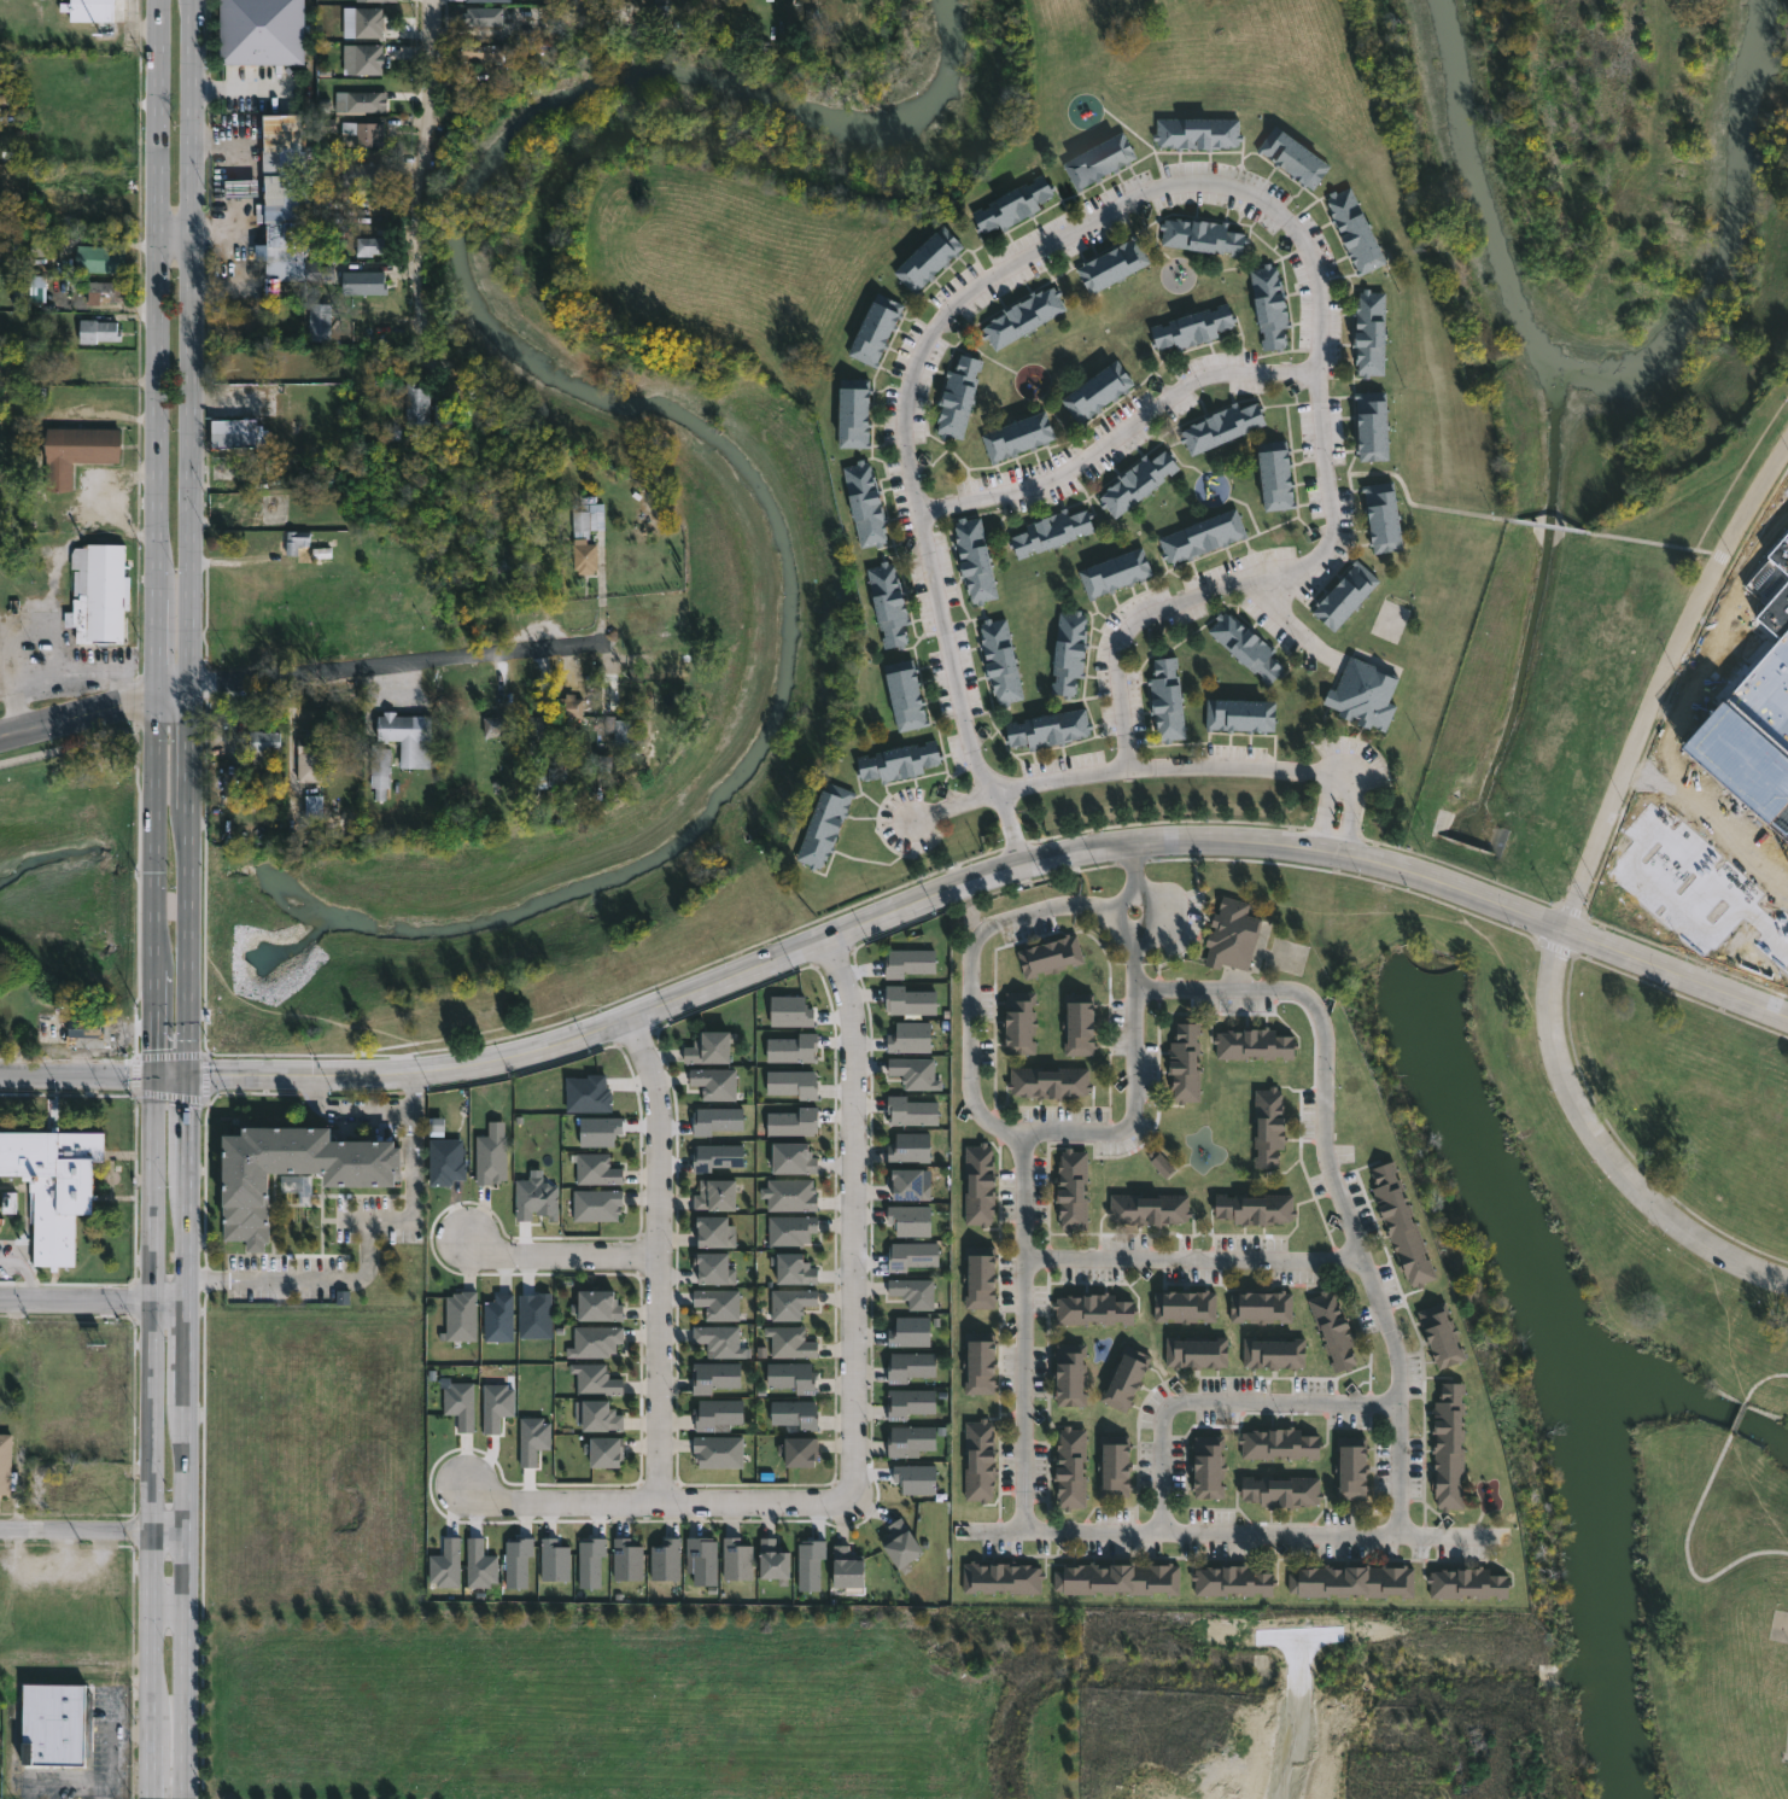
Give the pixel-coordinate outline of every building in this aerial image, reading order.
[(62,10),(62,0),(74,1),(74,0),(122,0),(122,19),(74,19),(74,10),(62,10)] [(221,63),(221,0),(304,0),(303,64),(221,63)] [(384,7),(384,17),(385,17),(384,37),(357,37),(357,7),(384,7)] [(471,7),(504,7),(504,27),(472,27),(472,22),(464,22),(464,13),(471,13),(471,7)] [(382,72),(357,72),(357,45),(385,45),(382,72)] [(498,54),(498,62),(480,62),(480,58),(452,57),(452,51),(455,51),(455,46),(506,46),(506,54),(498,54)] [(387,111),(347,110),(347,90),(387,90),(387,111)] [(1240,117),(1240,133),(1245,133),(1245,140),(1241,140),(1241,146),(1215,146),(1215,150),(1209,150),(1209,147),(1185,147),(1185,150),(1179,150),(1179,145),(1159,145),(1159,139),(1155,139),(1155,133),(1159,133),(1159,117),(1240,117)] [(385,133),(384,145),(344,144),(345,121),(380,121),(380,123),(385,123),(385,133)] [(1278,125),(1285,132),(1287,128),(1328,159),(1327,160),(1333,164),(1314,188),(1309,185),(1308,187),(1298,179),(1296,181),(1289,175),(1291,173),(1281,164),(1279,168),(1274,164),(1276,162),(1260,148),(1278,125)] [(1133,162),(1103,177),(1085,187),(1085,188),(1080,192),(1064,162),(1126,130),(1138,156),(1132,159),(1133,162)] [(284,146),(284,173),(286,173),(287,238),(267,238),(265,174),(263,174),(263,147),(284,146)] [(391,183),(345,185),(345,163),(391,162),(391,183)] [(1045,173),(1051,183),(1054,181),(1058,187),(1054,189),(1058,195),(1034,208),(1036,214),(1032,216),(1030,214),(1009,226),(1010,228),(1005,232),(1001,226),(986,234),(983,229),(980,232),(976,226),(980,223),(972,211),(983,206),(984,209),(992,205),(991,203),(1028,182),(1029,185),(1036,181),(1035,177),(1045,173)] [(1352,185),(1366,211),(1368,210),(1390,252),(1385,255),(1390,263),(1361,278),(1357,270),(1361,269),(1354,256),(1350,258),(1346,252),(1350,250),(1348,245),(1350,245),(1338,221),(1334,223),(1331,216),(1334,215),(1330,208),(1332,206),(1328,197),(1332,195),(1331,193),(1338,189),(1339,192),(1352,185)] [(1178,218),(1188,220),(1190,216),(1226,222),(1225,229),(1243,233),(1241,235),(1245,236),(1244,243),(1241,243),(1239,257),(1159,244),(1162,229),(1158,229),(1159,222),(1162,222),(1163,218),(1171,220),(1173,217),(1178,218)] [(952,263),(947,267),(946,265),(936,275),(937,276),(934,280),(933,279),(917,294),(895,271),(946,223),(966,246),(951,262),(952,263)] [(1152,263),(1144,267),(1143,265),(1124,275),(1126,278),(1120,281),(1117,279),(1102,287),(1103,288),(1092,294),(1077,268),(1132,239),(1132,236),(1137,234),(1152,263)] [(385,239),(358,239),(358,255),(385,255),(385,239)] [(125,261),(124,265),(76,263),(77,244),(125,246),(125,261)] [(1270,264),(1270,265),(1274,265),(1275,269),(1278,268),(1284,306),(1285,305),(1287,321),(1290,321),(1291,327),(1282,328),(1282,331),(1285,329),(1286,337),(1284,337),(1285,344),(1286,346),(1282,347),(1282,350),(1276,351),(1276,347),(1263,350),(1261,339),(1263,339),(1262,332),(1260,332),(1249,269),(1263,267),(1263,263),(1270,262),(1270,264)] [(386,278),(386,281),(388,281),(388,293),(344,293),(344,280),(349,280),(349,270),(386,269),(386,278)] [(119,280),(119,292),(124,292),(124,299),(103,300),(103,304),(88,304),(88,281),(119,280)] [(1054,285),(1057,288),(1060,287),(1063,292),(1059,294),(1068,308),(997,350),(989,337),(986,339),(982,333),(986,331),(984,327),(993,322),(992,321),(1005,313),(1003,308),(1007,305),(1009,308),(1026,298),(1027,300),(1032,297),(1029,293),(1035,290),(1038,292),(1045,288),(1046,290),(1054,285)] [(1371,287),(1371,291),(1386,291),(1386,319),(1389,319),(1389,345),(1386,345),(1386,375),(1371,375),(1371,378),(1363,378),(1363,374),(1360,374),(1358,364),(1356,364),(1355,346),(1352,346),(1352,339),(1358,339),(1357,317),(1354,317),(1354,310),(1357,310),(1357,300),(1360,300),(1360,291),(1365,291),(1365,287),(1371,287)] [(880,367),(878,368),(849,354),(878,291),(906,304),(878,362),(881,362),(880,367)] [(1229,302),(1233,314),(1239,311),(1241,321),(1237,322),(1238,325),(1220,331),(1222,337),(1179,351),(1178,346),(1169,349),(1168,346),(1161,349),(1159,345),(1155,346),(1152,339),(1156,338),(1152,326),(1164,322),(1164,325),(1171,322),(1170,320),(1211,306),(1213,310),(1220,308),(1219,305),(1229,302)] [(308,304),(329,304),(329,341),(308,341),(308,304)] [(97,319),(97,321),(118,321),(118,329),(121,329),(121,340),(95,339),(95,343),(80,343),(80,319),(97,319)] [(971,351),(970,355),(983,360),(978,378),(982,379),(963,438),(949,434),(948,438),(942,436),(943,433),(940,432),(942,424),(939,422),(941,413),(943,414),(946,405),(940,404),(941,398),(942,398),(949,375),(947,375),(949,368),(954,370),(958,361),(960,362),(964,352),(965,354),(966,350),(971,351)] [(1117,358),(1137,382),(1126,391),(1123,389),(1117,393),(1120,397),(1115,401),(1111,396),(1100,404),(1103,409),(1099,413),(1097,408),(1094,410),(1095,411),(1085,419),(1086,421),(1082,424),(1063,398),(1068,395),(1067,393),(1108,362),(1110,364),(1117,358)] [(873,405),(872,426),(870,426),(870,442),(872,442),(872,448),(840,446),(840,436),(841,436),(842,378),(871,378),(870,386),(875,386),(873,405)] [(422,382),(422,386),(431,386),(431,422),(408,422),(409,392),(407,392),(407,382),(422,382)] [(1386,391),(1386,395),(1390,395),(1391,450),(1389,450),(1389,458),(1358,458),(1358,454),(1355,454),(1355,446),(1358,446),(1358,439),(1361,439),(1361,419),(1354,419),(1354,413),(1357,411),(1357,398),(1354,398),(1354,391),(1386,391)] [(1237,402),(1239,408),(1255,401),(1256,405),(1258,404),(1261,410),(1258,411),(1263,424),(1254,427),(1252,425),(1246,427),(1247,430),(1229,437),(1231,439),(1223,442),(1222,439),(1217,442),(1217,443),(1188,455),(1184,442),(1179,443),(1176,437),(1180,436),(1178,431),(1188,427),(1187,425),(1202,419),(1200,416),(1228,405),(1228,403),(1235,399),(1237,402)] [(455,403),(455,434),(437,434),(436,403),(455,403)] [(1050,440),(1050,443),(1045,445),(1044,442),(1036,444),(1038,448),(1032,450),(1030,446),(1017,451),(1018,455),(1013,457),(1012,456),(993,463),(982,434),(1045,409),(1056,438),(1050,440)] [(257,417),(257,424),(263,424),(263,428),(268,428),(268,445),(212,446),(211,419),(257,417)] [(75,490),(51,489),(52,427),(124,428),(123,462),(75,461),(75,490)] [(1285,439),(1285,446),(1287,446),(1289,451),(1285,451),(1285,460),(1290,460),(1290,466),(1286,466),(1287,480),(1292,480),(1292,485),(1290,485),(1291,502),(1293,502),(1293,507),(1263,510),(1262,501),(1260,501),(1255,451),(1268,450),(1267,440),(1285,439)] [(1167,446),(1182,467),(1117,518),(1109,506),(1104,508),(1100,503),(1104,501),(1100,497),(1109,491),(1106,489),(1121,478),(1118,474),(1123,471),(1124,473),(1144,458),(1143,457),(1147,454),(1151,458),(1167,446)] [(865,461),(866,462),(870,461),(876,487),(882,486),(886,502),(883,502),(887,516),(889,516),(890,521),(887,522),(889,532),(887,532),(889,541),(883,542),(883,547),(878,548),(878,544),(863,548),(845,467),(859,463),(859,460),(865,457),(865,461)] [(1393,491),(1397,512),(1400,512),(1401,519),(1398,519),(1403,549),(1374,554),(1373,545),(1371,547),(1363,506),(1368,506),(1366,492),(1362,493),(1361,486),(1392,480),(1395,490),(1393,491)] [(597,496),(597,503),(604,502),(606,530),(592,530),(592,539),(589,539),(589,544),(597,544),(597,568),(596,568),(596,573),(579,573),(579,570),(575,570),(573,503),(580,503),(580,496),(597,496)] [(1249,536),(1250,537),(1244,539),(1243,537),(1239,539),(1223,545),(1223,544),(1206,551),(1188,559),(1188,557),(1180,561),(1178,559),(1169,562),(1168,559),(1164,560),(1162,554),(1165,553),(1159,539),(1237,506),(1249,536)] [(1064,509),(1067,515),(1085,509),(1085,512),(1088,510),(1091,516),(1086,519),(1091,531),(1081,535),(1080,532),(1073,535),(1074,537),(1057,543),(1058,545),(1051,548),(1051,547),(1033,553),(1032,549),(1024,551),(1026,555),(1016,559),(1009,536),(1026,530),(1023,524),(1058,510),(1057,509),(1064,507),(1064,509)] [(983,515),(997,570),(994,570),(1001,597),(987,600),(988,603),(978,606),(978,602),(975,603),(972,594),(970,595),(965,577),(963,578),(962,572),(964,571),(959,548),(957,548),(954,542),(957,542),(954,532),(958,532),(957,526),(958,526),(957,522),(962,521),(960,518),(968,515),(969,519),(983,515)] [(288,556),(310,556),(310,533),(288,533),(288,556)] [(129,544),(128,565),(133,565),(133,570),(128,570),(128,576),(133,576),(132,609),(128,609),(127,641),(94,639),(94,642),(77,642),(78,627),(66,626),(68,611),(76,612),(76,598),(82,598),(82,592),(80,592),(80,596),(76,595),(75,570),(81,570),(81,568),(74,568),(74,553),(77,547),(89,547),(89,543),(129,544)] [(1146,576),(1147,579),(1141,580),(1141,578),(1133,582),(1134,584),(1129,585),(1128,582),(1115,588),(1116,591),(1111,592),(1110,591),(1097,596),(1097,598),(1091,601),(1079,570),(1143,545),(1153,573),(1146,576)] [(1380,586),(1345,625),(1344,624),(1337,631),(1315,612),(1320,606),(1317,604),(1322,598),(1324,600),(1356,565),(1354,562),(1358,557),(1383,579),(1378,585),(1380,586)] [(889,560),(889,562),(894,562),(895,571),(900,570),(904,589),(905,589),(911,618),(912,618),(913,623),(906,625),(908,644),(905,644),(906,648),(900,649),(899,646),(886,648),(883,636),(887,636),(886,630),(882,630),(880,619),(882,618),(880,612),(877,613),(875,604),(869,567),(883,565),(882,561),(889,560)] [(1752,597),(1745,611),(1738,608),(1733,619),(1740,622),(1733,637),(1772,656),(1787,624),(1787,614),(1752,597)] [(1079,612),(1079,614),(1082,614),(1082,619),(1085,619),(1082,642),(1086,643),(1086,648),(1083,648),(1080,678),(1073,677),(1073,679),(1075,679),(1074,687),(1073,687),(1071,689),(1074,689),(1074,693),(1073,693),(1073,696),(1069,695),(1068,699),(1062,699),(1062,695),(1047,694),(1048,682),(1052,682),(1053,674),(1050,674),(1056,612),(1071,613),(1071,609),(1079,611),(1079,612)] [(1223,611),(1231,618),(1233,615),(1240,623),(1241,621),(1251,630),(1250,631),(1268,647),(1269,646),(1274,649),(1269,655),(1281,665),(1280,666),(1282,668),(1280,671),(1282,673),(1278,677),(1275,676),(1267,685),(1205,631),(1215,620),(1213,618),(1217,612),(1220,614),(1223,611)] [(993,617),(993,620),(1009,618),(1013,646),(1016,646),(1026,699),(1012,701),(1012,705),(1006,706),(1005,702),(1000,703),(999,695),(995,695),(993,685),(992,685),(991,678),(988,679),(987,672),(989,672),(984,649),(982,649),(981,643),(984,643),(981,626),(983,626),(982,623),(987,621),(986,619),(993,617)] [(1180,667),(1181,684),(1184,684),(1188,738),(1174,740),(1174,742),(1167,743),(1167,741),(1163,741),(1162,731),(1158,731),(1157,714),(1152,714),(1152,708),(1155,708),(1152,684),(1149,684),(1149,678),(1157,677),(1156,659),(1179,656),(1180,667)] [(1396,677),(1385,701),(1395,705),(1384,731),(1369,725),(1367,729),(1355,723),(1356,718),(1352,715),(1350,720),(1337,715),(1339,709),(1321,702),(1327,688),(1334,691),(1350,656),(1396,677)] [(915,658),(929,719),(930,719),(933,725),(900,732),(884,664),(915,658)] [(1779,680),(1764,670),(1735,715),(1750,725),(1779,680)] [(575,693),(575,697),(584,697),(583,717),(561,715),(562,696),(567,696),(567,693),(575,693)] [(1279,701),(1276,731),(1270,731),(1269,734),(1208,730),(1209,697),(1279,701)] [(1083,707),(1086,723),(1088,723),(1089,729),(1087,729),(1088,735),(1086,735),(1062,740),(1063,744),(1057,746),(1056,743),(1033,747),(1034,750),(1027,752),(1026,743),(1007,747),(1003,723),(1015,720),(1015,724),(1023,722),(1023,719),(1083,707)] [(398,711),(398,715),(427,715),(426,738),(432,738),(432,767),(402,766),(402,740),(378,740),(378,714),(385,715),(385,711),(398,711)] [(532,737),(525,737),(524,717),(545,715),(547,736),(532,737)] [(633,722),(633,748),(614,748),(613,746),(614,731),(606,731),(607,717),(620,717),(620,722),(633,722)] [(508,719),(486,719),(486,747),(508,747),(508,719)] [(263,730),(280,731),(280,750),(269,750),(269,760),(255,760),(255,750),(251,750),(251,730),(263,730)] [(319,731),(317,758),(322,758),(322,782),(299,781),(299,735),(306,735),(306,731),(319,731)] [(936,740),(940,753),(941,753),(942,759),(940,759),(941,761),(923,766),(924,773),(883,783),(882,777),(863,782),(861,777),(859,778),(857,769),(859,769),(857,758),(869,754),(870,758),(877,755),(877,753),(919,743),(919,747),(927,746),(925,742),(936,740)] [(391,747),(391,785),(386,785),(386,800),(375,800),(375,785),(370,785),(372,743),(379,743),(379,747),(391,747)] [(527,786),(544,791),(547,781),(530,776),(527,786)] [(855,796),(824,874),(811,868),(812,865),(797,859),(808,831),(810,833),(830,782),(857,793),(855,796)] [(322,798),(303,798),(303,816),(322,816),(322,798)] [(1244,915),(1260,918),(1245,970),(1219,963),(1216,970),(1202,965),(1206,947),(1203,946),(1206,931),(1211,933),(1213,927),(1208,925),(1211,913),(1216,915),(1221,895),(1247,904),(1244,915)] [(1067,935),(1074,934),(1081,962),(1073,964),(1073,962),(1062,965),(1063,968),(1050,974),(1048,972),(1040,974),(1040,971),(1033,974),(1034,976),(1022,980),(1017,959),(1023,958),(1021,948),(1067,935)] [(889,950),(936,948),(936,972),(905,972),(905,979),(886,979),(886,959),(887,959),(887,952),(889,952),(889,950)] [(937,1014),(937,989),(905,989),(905,983),(886,983),(886,1010),(890,1010),(890,1014),(937,1014)] [(1028,1004),(1028,1011),(1033,1011),(1033,1020),(1034,1020),(1033,1034),(1028,1034),(1028,1041),(1032,1041),(1033,1053),(1004,1055),(1003,992),(1033,992),(1033,1004),(1028,1004)] [(1089,1005),(1089,1021),(1093,1021),(1093,1029),(1088,1029),(1088,1036),(1092,1036),(1092,1042),(1093,1042),(1092,1055),(1063,1055),(1063,1003),(1070,1003),(1070,994),(1092,994),(1092,1001),(1089,1001),(1089,1005)] [(771,995),(806,997),(806,1007),(814,1009),(814,1026),(771,1026),(771,995)] [(111,1023),(111,1049),(66,1047),(68,1036),(70,1036),(70,1021),(111,1023)] [(931,1021),(931,1051),(888,1051),(888,1034),(894,1034),(894,1029),(896,1029),(896,1021),(931,1021)] [(1193,1034),(1193,1042),(1198,1042),(1198,1055),(1192,1055),(1192,1059),(1198,1059),(1198,1064),(1192,1064),(1192,1070),(1197,1070),(1197,1102),(1184,1102),(1184,1105),(1176,1105),(1176,1100),(1171,1100),(1171,1091),(1168,1091),(1169,1075),(1165,1075),(1165,1061),(1168,1061),(1168,1058),(1167,1058),(1165,1049),(1168,1049),(1168,1042),(1174,1042),(1174,1023),(1197,1023),(1198,1034),(1193,1034)] [(1267,1027),(1267,1030),(1274,1030),(1274,1035),(1292,1036),(1292,1042),(1296,1042),(1296,1049),(1291,1049),(1291,1059),(1215,1058),(1215,1044),(1211,1044),(1211,1036),(1215,1036),(1215,1033),(1223,1033),(1223,1030),(1231,1030),(1231,1033),(1240,1033),(1240,1029),(1260,1029),(1261,1027),(1267,1027)] [(732,1033),(737,1033),(737,1044),(732,1044),(732,1064),(684,1063),(684,1046),(694,1046),(694,1040),(697,1040),(697,1032),(732,1033)] [(799,1032),(818,1032),(818,1062),(767,1062),(767,1039),(799,1039),(799,1032)] [(888,1057),(935,1057),(935,1079),(942,1079),(942,1088),(905,1088),(905,1082),(902,1082),(902,1074),(888,1074),(888,1057)] [(1086,1069),(1086,1085),(1089,1085),(1089,1090),(1086,1090),(1086,1094),(1079,1094),(1079,1097),(1059,1098),(1059,1102),(1054,1102),(1054,1099),(1034,1100),(1034,1098),(1018,1097),(1018,1094),(1009,1094),(1009,1090),(1005,1090),(1005,1082),(1007,1082),(1007,1068),(1086,1069)] [(736,1100),(705,1100),(705,1086),(691,1085),(690,1069),(736,1069),(736,1100)] [(767,1070),(818,1071),(818,1099),(799,1099),(799,1094),(766,1094),(767,1070)] [(588,1073),(607,1073),(606,1086),(613,1086),(613,1111),(567,1110),(567,1076),(588,1076),(588,1073)] [(1274,1087),(1274,1090),(1280,1091),(1279,1099),(1281,1100),(1281,1110),(1282,1110),(1282,1118),(1280,1117),(1279,1131),(1281,1131),(1281,1137),(1285,1137),(1284,1143),(1282,1143),(1281,1149),(1274,1149),(1274,1152),(1276,1152),(1276,1158),(1274,1158),(1274,1161),(1276,1161),(1275,1168),(1269,1168),(1268,1172),(1263,1172),(1263,1169),(1252,1168),(1252,1157),(1255,1157),(1255,1149),(1252,1149),(1254,1120),(1252,1120),(1252,1090),(1268,1090),(1268,1086),(1274,1087)] [(939,1125),(939,1100),(907,1102),(907,1094),(888,1094),(888,1112),(892,1112),(892,1117),(888,1117),(888,1125),(939,1125)] [(799,1106),(818,1106),(818,1137),(767,1135),(767,1112),(799,1112),(799,1106)] [(711,1129),(711,1135),(693,1135),(693,1111),(697,1111),(697,1108),(743,1109),(743,1131),(711,1129)] [(582,1117),(623,1118),(623,1134),(615,1134),(614,1145),(582,1145),(582,1117)] [(506,1121),(504,1134),(507,1134),(507,1179),(501,1179),(501,1182),(493,1182),(493,1180),(492,1180),(492,1185),(477,1184),(477,1135),(490,1135),(490,1121),(506,1121)] [(334,1129),(334,1143),(398,1143),(398,1150),(405,1150),(404,1176),(398,1176),(398,1188),(327,1188),(328,1175),(310,1175),(309,1199),(299,1199),(299,1191),(281,1191),(281,1174),(271,1174),(270,1242),(265,1242),(265,1250),(247,1250),(247,1238),(223,1238),(224,1138),(244,1138),(245,1128),(334,1129)] [(30,1178),(0,1178),(0,1131),(105,1131),(105,1163),(95,1163),(95,1213),(77,1213),(77,1264),(58,1264),(58,1269),(51,1269),(51,1266),(35,1266),(35,1192),(30,1192),(30,1178)] [(931,1163),(889,1162),(889,1145),(894,1145),(894,1141),(898,1141),(898,1133),(933,1133),(931,1163)] [(463,1139),(431,1139),(430,1184),(454,1184),(454,1179),(467,1179),(467,1161),(463,1161),(463,1139)] [(989,1143),(989,1146),(994,1146),(997,1174),(999,1174),(998,1192),(1000,1192),(1000,1198),(998,1198),(998,1221),(992,1221),(992,1227),(981,1227),(981,1223),(966,1223),(966,1146),(981,1146),(981,1141),(989,1143)] [(811,1155),(811,1156),(817,1156),(817,1173),(773,1173),(773,1143),(811,1143),(811,1155)] [(712,1167),(712,1173),(693,1173),(693,1149),(697,1149),(697,1145),(743,1145),(743,1167),(712,1167)] [(1069,1149),(1069,1151),(1085,1151),(1085,1184),(1080,1184),(1080,1187),(1085,1187),(1085,1193),(1079,1193),(1079,1198),(1085,1198),(1085,1229),(1070,1229),(1070,1234),(1064,1234),(1064,1229),(1058,1229),(1058,1220),(1056,1220),(1056,1203),(1052,1203),(1052,1190),(1059,1190),(1059,1186),(1053,1186),(1053,1182),(1057,1182),(1056,1161),(1058,1161),(1058,1151),(1063,1151),(1063,1149),(1069,1149)] [(577,1153),(610,1153),(610,1169),(623,1169),(623,1184),(577,1184),(577,1153)] [(1154,1162),(1165,1180),(1174,1174),(1163,1156),(1154,1162)] [(1391,1173),(1393,1180),(1398,1179),(1402,1191),(1397,1192),(1398,1196),(1403,1195),(1406,1201),(1401,1202),(1402,1207),(1407,1204),(1410,1214),(1407,1215),(1409,1223),(1414,1222),(1424,1251),(1421,1252),(1424,1260),(1428,1258),(1435,1279),(1421,1284),(1422,1287),(1416,1289),(1415,1285),(1409,1287),(1407,1280),(1404,1281),(1395,1251),(1393,1252),(1387,1238),(1385,1238),(1384,1236),(1387,1234),(1383,1219),(1378,1220),(1371,1196),(1372,1196),(1371,1190),(1374,1188),(1368,1169),(1391,1161),(1395,1172),(1391,1173)] [(930,1199),(930,1169),(893,1168),(893,1175),(888,1175),(888,1185),(894,1186),(894,1198),(930,1199)] [(559,1185),(559,1220),(550,1220),(550,1214),(538,1214),(538,1210),(532,1210),(532,1219),(518,1220),(516,1179),(530,1179),(530,1175),(543,1175),(543,1181),(548,1181),(551,1185),(559,1185)] [(813,1179),(813,1186),(816,1186),(816,1193),(813,1193),(813,1195),(818,1195),(818,1210),(770,1209),(770,1196),(761,1196),(762,1187),(770,1187),(770,1179),(813,1179)] [(732,1210),(693,1211),(693,1195),(700,1195),(700,1180),(737,1180),(737,1210),(732,1210)] [(575,1190),(623,1190),(623,1211),(618,1211),(618,1222),(574,1222),(575,1190)] [(1293,1211),(1293,1216),(1291,1216),(1292,1225),(1263,1222),(1263,1226),(1240,1225),(1240,1223),(1231,1222),(1231,1219),(1213,1217),(1213,1193),(1291,1196),(1291,1211),(1293,1211)] [(1186,1196),(1186,1211),(1190,1211),(1190,1216),(1186,1216),(1186,1222),(1175,1221),(1175,1225),(1159,1225),(1159,1227),(1153,1227),(1153,1226),(1144,1226),(1144,1223),(1118,1223),(1118,1221),(1108,1221),(1108,1216),(1104,1216),(1105,1210),(1108,1210),(1108,1195),(1140,1196),(1140,1198),(1155,1199),(1155,1195),(1186,1196)] [(931,1236),(931,1205),(888,1205),(888,1222),(894,1222),(894,1227),(896,1227),(896,1236),(931,1236)] [(697,1215),(730,1216),(730,1231),(736,1231),(736,1246),(697,1246),(697,1233),(691,1233),(693,1222),(697,1222),(697,1215)] [(769,1216),(818,1216),(818,1233),(810,1232),(808,1242),(805,1242),(805,1248),(769,1246),(769,1216)] [(893,1243),(939,1242),(939,1266),(907,1266),(907,1272),(888,1272),(888,1252),(889,1252),(889,1245),(893,1245),(893,1243)] [(997,1245),(997,1251),(999,1251),(998,1293),(999,1293),(998,1306),(966,1306),(966,1280),(965,1280),(965,1272),(966,1272),(966,1245),(997,1245)] [(731,1251),(731,1267),(737,1267),(737,1283),(700,1283),(700,1268),(695,1268),(694,1251),(731,1251)] [(805,1254),(805,1262),(810,1262),(810,1268),(818,1268),(818,1284),(778,1284),(778,1254),(805,1254)] [(888,1278),(934,1279),(933,1308),(908,1308),(908,1298),(902,1298),(902,1295),(888,1293),(888,1278)] [(625,1303),(624,1320),(580,1320),(580,1314),(573,1314),(573,1303),(580,1303),(582,1287),(617,1289),(617,1296),(619,1296),(619,1303),(625,1303)] [(740,1320),(706,1320),(707,1306),(694,1306),(694,1289),(741,1289),(740,1320)] [(772,1289),(818,1290),(818,1307),(801,1307),(801,1320),(772,1320),(772,1289)] [(478,1290),(478,1341),(440,1341),(440,1332),(446,1332),(446,1296),(454,1296),(454,1292),(462,1292),(462,1290),(478,1290)] [(1206,1290),(1206,1293),(1214,1293),(1214,1321),(1187,1320),(1187,1325),(1179,1325),(1179,1320),(1152,1321),(1152,1292),(1193,1295),(1193,1292),(1206,1290)] [(1324,1290),(1325,1293),(1331,1291),(1333,1295),(1334,1298),(1332,1298),(1332,1301),(1336,1299),(1342,1316),(1345,1315),(1346,1319),(1343,1320),(1345,1328),(1346,1327),(1349,1333),(1351,1332),(1354,1338),(1350,1339),(1352,1347),(1348,1348),(1349,1350),(1350,1350),(1355,1361),(1352,1362),(1354,1366),(1348,1367),(1350,1371),(1344,1373),(1343,1371),(1332,1374),(1328,1363),(1331,1362),(1328,1355),(1326,1356),(1316,1326),(1314,1327),(1305,1301),(1319,1296),(1317,1292),(1324,1290)] [(553,1291),(553,1337),(520,1337),(520,1293),(539,1293),(539,1291),(553,1291)] [(1282,1291),(1282,1293),(1290,1293),(1290,1321),(1268,1320),(1268,1322),(1263,1322),(1263,1325),(1256,1325),(1256,1320),(1238,1320),(1238,1322),(1228,1322),(1228,1293),(1269,1295),(1269,1292),(1282,1291)] [(1114,1296),(1114,1302),(1130,1303),(1130,1308),(1134,1308),(1134,1314),(1130,1314),(1130,1324),(1095,1324),(1095,1325),(1091,1325),(1091,1322),(1080,1322),(1080,1325),(1054,1325),(1054,1309),(1050,1309),(1050,1302),(1053,1302),(1053,1298),(1063,1298),(1063,1296),(1071,1296),(1070,1298),(1079,1298),(1079,1295),(1099,1295),(1099,1292),(1105,1292),(1105,1295),(1114,1296)] [(514,1293),(514,1341),(485,1341),(485,1301),(497,1301),(497,1293),(514,1293)] [(1468,1359),(1441,1368),(1438,1361),(1436,1362),(1418,1312),(1447,1299),(1468,1359)] [(934,1344),(889,1345),(889,1330),(894,1328),(894,1325),(898,1325),(898,1316),(934,1315),(934,1344)] [(740,1326),(740,1347),(748,1347),(748,1357),(715,1356),(715,1350),(708,1350),(708,1342),(694,1341),(694,1325),(740,1326)] [(623,1342),(618,1342),(618,1351),(610,1351),(609,1357),(574,1356),(575,1326),(624,1327),(623,1342)] [(805,1326),(805,1341),(817,1341),(817,1356),(771,1357),(771,1334),(764,1334),(764,1326),(805,1326)] [(1000,1357),(999,1373),(998,1373),(998,1380),(1000,1380),(1000,1385),(997,1385),(997,1394),(966,1394),(968,1366),(963,1366),(963,1359),(965,1359),(966,1331),(997,1331),(997,1338),(999,1338),(999,1357),(1000,1357)] [(1200,1336),(1199,1342),(1213,1342),(1213,1338),(1226,1338),(1225,1367),(1216,1367),(1216,1371),(1198,1368),(1198,1369),(1176,1368),(1176,1371),(1170,1369),(1170,1367),(1163,1367),(1164,1337),(1188,1338),(1188,1336),(1200,1336)] [(1303,1339),(1302,1368),(1295,1367),(1295,1371),(1290,1371),(1290,1368),(1280,1369),(1280,1368),(1276,1368),(1276,1371),(1255,1369),(1255,1371),(1249,1371),(1249,1367),(1241,1367),(1241,1337),(1303,1339)] [(1151,1365),(1150,1367),(1146,1365),(1140,1379),(1143,1380),(1139,1389),(1134,1386),(1133,1390),(1135,1392),(1132,1400),(1134,1401),(1132,1406),(1129,1404),(1126,1410),(1099,1398),(1126,1343),(1152,1355),(1149,1362),(1151,1365)] [(1083,1345),(1083,1372),(1086,1372),(1086,1379),(1083,1379),(1083,1388),(1077,1386),(1077,1395),(1083,1395),(1083,1407),(1054,1407),(1054,1398),(1052,1398),(1052,1365),(1054,1365),(1054,1345),(1083,1345)] [(910,1384),(889,1384),(889,1366),(890,1366),(890,1356),(893,1356),(893,1353),(939,1351),(939,1374),(910,1375),(910,1384)] [(607,1362),(607,1369),(609,1369),(609,1378),(624,1378),(624,1394),(578,1394),(578,1372),(571,1372),(571,1363),(607,1362)] [(731,1362),(743,1362),(743,1386),(714,1386),(714,1394),(694,1394),(694,1362),(731,1362)] [(813,1362),(813,1371),(820,1371),(820,1378),(818,1378),(818,1395),(797,1395),(797,1392),(790,1392),(790,1386),(769,1386),(769,1362),(813,1362)] [(451,1382),(474,1382),(474,1432),(458,1432),(458,1414),(444,1414),(444,1386),(451,1386),(451,1382)] [(1459,1392),(1459,1401),(1462,1401),(1462,1413),(1459,1413),(1459,1418),(1462,1418),(1462,1425),(1459,1425),(1459,1429),(1462,1429),(1462,1441),(1459,1441),(1459,1447),(1461,1447),(1461,1479),(1459,1479),(1459,1486),(1462,1486),(1461,1507),(1445,1507),(1445,1511),(1441,1511),(1441,1507),(1435,1507),(1435,1497),(1432,1497),(1433,1452),(1430,1452),(1431,1442),(1433,1443),(1433,1432),(1431,1432),(1431,1401),(1439,1401),(1439,1382),(1462,1382),(1462,1392),(1459,1392)] [(484,1383),(484,1433),(501,1433),(501,1415),(514,1415),(514,1389),(508,1389),(508,1383),(484,1383)] [(910,1420),(889,1420),(889,1389),(937,1389),(937,1412),(910,1412),(910,1420)] [(610,1398),(610,1406),(617,1406),(617,1413),(624,1413),(624,1430),(584,1430),(584,1398),(610,1398)] [(746,1400),(744,1423),(717,1423),(717,1430),(696,1430),(697,1415),(694,1415),(694,1407),(700,1407),(700,1398),(746,1400)] [(818,1400),(817,1410),(822,1410),(820,1430),(802,1430),(802,1424),(772,1424),(772,1398),(818,1400)] [(544,1417),(520,1417),(521,1467),(538,1467),(538,1448),(551,1448),(551,1421),(544,1421),(544,1417)] [(984,1419),(984,1420),(991,1420),(992,1448),(989,1448),(989,1460),(992,1460),(992,1468),(994,1468),(994,1472),(992,1472),(991,1489),(988,1489),(988,1491),(989,1491),(988,1499),(983,1499),(983,1502),(977,1502),(977,1499),(963,1499),(963,1420),(977,1420),(977,1417),(984,1417),(984,1419)] [(910,1458),(888,1458),(888,1431),(893,1431),(893,1425),(937,1426),(937,1449),(910,1448),(910,1458)] [(1069,1426),(1069,1430),(1083,1431),(1083,1461),(1079,1461),(1079,1466),(1083,1466),(1083,1472),(1079,1472),(1077,1477),(1083,1477),(1083,1509),(1068,1509),(1068,1513),(1062,1513),(1062,1508),(1057,1508),(1057,1499),(1054,1499),(1054,1483),(1051,1483),(1051,1470),(1059,1470),(1059,1466),(1052,1466),(1052,1461),(1054,1461),(1056,1439),(1058,1439),(1058,1430),(1062,1430),(1062,1426),(1069,1426)] [(1292,1427),(1292,1431),(1301,1431),(1301,1437),(1316,1437),(1316,1460),(1297,1458),(1297,1460),(1272,1458),(1272,1460),(1239,1460),(1239,1444),(1235,1444),(1235,1437),(1240,1437),(1240,1433),(1250,1433),(1250,1430),(1260,1430),(1260,1433),(1266,1433),(1266,1430),(1285,1430),(1285,1427),(1292,1427)] [(1,1499),(0,1498),(0,1434),(12,1435),(11,1465),(12,1465),(11,1496),(1,1496),(1,1499)] [(625,1452),(625,1461),(623,1461),(623,1465),(592,1465),(592,1453),(584,1453),(584,1443),(592,1443),(592,1436),(625,1436),(625,1452)] [(743,1461),(743,1467),(700,1467),(700,1461),(696,1461),(696,1452),(695,1452),(695,1436),(744,1436),(743,1461)] [(819,1450),(819,1466),(788,1465),(788,1454),(781,1453),(781,1444),(788,1444),(788,1436),(819,1436),(819,1450)] [(1124,1444),(1124,1465),(1128,1465),(1128,1472),(1123,1472),(1123,1479),(1126,1479),(1126,1485),(1129,1485),(1129,1490),(1126,1490),(1126,1497),(1098,1497),(1098,1445),(1103,1445),(1103,1436),(1127,1436),(1127,1444),(1124,1444)] [(1217,1450),(1217,1456),(1222,1456),(1222,1465),(1223,1465),(1222,1479),(1216,1479),(1216,1486),(1222,1486),(1222,1499),(1192,1499),(1193,1493),(1188,1491),(1192,1437),(1221,1437),(1221,1450),(1217,1450)] [(1367,1445),(1367,1452),(1363,1452),(1363,1466),(1366,1466),(1366,1473),(1362,1473),(1362,1479),(1365,1479),(1365,1488),(1367,1488),(1367,1493),(1365,1493),(1365,1500),(1336,1500),(1337,1448),(1340,1448),(1340,1438),(1365,1439),(1365,1445),(1367,1445)] [(937,1464),(937,1486),(935,1486),(935,1493),(904,1494),(902,1485),(900,1485),(900,1482),(894,1482),(894,1464),(937,1464)] [(1270,1477),(1270,1482),(1275,1482),(1275,1478),(1281,1478),(1281,1483),(1286,1483),(1286,1478),(1316,1478),(1316,1494),(1321,1494),(1321,1500),(1317,1500),(1317,1506),(1289,1506),(1289,1509),(1275,1509),(1272,1508),(1272,1507),(1257,1506),(1257,1505),(1251,1505),(1251,1502),(1251,1501),(1239,1500),(1239,1477),(1252,1477),(1252,1482),(1262,1482),(1262,1477),(1270,1477)] [(913,1567),(905,1573),(887,1544),(892,1542),(887,1534),(893,1530),(889,1524),(904,1514),(928,1552),(911,1563),(913,1567)] [(444,1536),(460,1536),(460,1587),(436,1587),(436,1582),(430,1582),(430,1554),(444,1554),(444,1536)] [(571,1546),(571,1579),(541,1579),(542,1536),(559,1536),(559,1543),(562,1543),(562,1546),(571,1546)] [(682,1579),(651,1579),(653,1544),(665,1544),(665,1536),(682,1536),(682,1579)] [(715,1536),(715,1540),(719,1540),(719,1584),(694,1584),(694,1556),(688,1556),(688,1537),(715,1536)] [(753,1544),(754,1578),(724,1579),(724,1536),(741,1536),(741,1542),(746,1542),(746,1544),(753,1544)] [(484,1554),(498,1555),(498,1582),(491,1582),(491,1587),(467,1587),(468,1537),(484,1537),(484,1554)] [(528,1555),(528,1587),(506,1587),(507,1541),(510,1541),(510,1538),(518,1538),(518,1537),(534,1537),(533,1555),(528,1555)] [(607,1537),(607,1555),(601,1555),(601,1587),(579,1587),(579,1541),(584,1541),(584,1537),(607,1537)] [(632,1537),(632,1544),(645,1544),(644,1579),(614,1579),(614,1537),(632,1537)] [(777,1537),(777,1549),(794,1549),(794,1577),(762,1577),(762,1537),(777,1537)] [(820,1558),(820,1589),(799,1589),(799,1543),(802,1543),(802,1540),(826,1540),(826,1558),(820,1558)] [(852,1544),(852,1550),(858,1550),(858,1558),(869,1558),(869,1587),(836,1587),(837,1544),(852,1544)] [(1015,1560),(1015,1565),(1032,1563),(1032,1566),(1041,1566),(1041,1572),(1045,1571),(1045,1578),(1040,1578),(1040,1593),(1009,1593),(1009,1589),(1005,1589),(1005,1593),(999,1593),(999,1588),(994,1588),(994,1591),(982,1591),(982,1588),(976,1588),(976,1593),(964,1593),(963,1563),(970,1563),(970,1560),(976,1560),(976,1564),(988,1564),(988,1561),(1009,1563),(1009,1560),(1015,1560)] [(1173,1561),(1173,1564),(1180,1564),(1180,1594),(1167,1594),(1167,1589),(1152,1589),(1152,1593),(1129,1593),(1129,1589),(1126,1589),(1126,1593),(1118,1593),(1118,1589),(1114,1589),(1114,1593),(1103,1593),(1103,1589),(1095,1589),(1095,1593),(1063,1593),(1063,1589),(1054,1589),(1054,1571),(1063,1571),(1063,1563),(1091,1563),(1091,1560),(1094,1560),(1094,1561),(1099,1561),(1099,1565),(1106,1565),(1108,1567),(1108,1563),(1129,1563),(1129,1560),(1134,1560),(1134,1564),(1147,1564),(1147,1560),(1152,1560),(1152,1563),(1173,1561)] [(1249,1563),(1249,1565),(1256,1566),(1256,1571),(1274,1571),(1273,1578),(1278,1578),(1278,1584),(1273,1584),(1273,1595),(1264,1595),(1264,1591),(1255,1591),(1255,1595),(1247,1595),(1247,1590),(1239,1590),(1239,1595),(1232,1594),(1232,1590),(1227,1590),(1227,1594),(1197,1594),(1197,1579),(1193,1579),(1193,1572),(1197,1572),(1197,1569),(1206,1569),(1206,1565),(1222,1569),(1222,1564),(1249,1563)] [(1387,1564),(1387,1566),(1403,1566),(1403,1564),(1408,1564),(1408,1567),(1415,1567),(1415,1596),(1403,1596),(1403,1593),(1387,1593),(1387,1596),(1366,1596),(1366,1591),(1362,1591),(1362,1596),(1355,1596),(1355,1593),(1350,1591),(1350,1596),(1338,1595),(1339,1591),(1332,1591),(1331,1596),(1299,1596),(1299,1591),(1291,1591),(1291,1577),(1299,1577),(1299,1566),(1333,1566),(1340,1567),(1340,1571),(1344,1572),(1344,1565),(1363,1566),(1363,1564),(1371,1564),(1371,1566),(1384,1567),(1384,1564),(1387,1564)] [(1483,1565),(1483,1567),(1490,1569),(1490,1573),(1508,1573),(1509,1581),(1512,1581),(1512,1587),(1508,1587),(1508,1598),(1496,1596),(1496,1594),(1490,1594),(1489,1598),(1477,1598),(1477,1594),(1473,1594),(1473,1596),(1467,1596),(1467,1594),(1463,1594),(1462,1598),(1431,1596),(1431,1582),(1427,1582),(1427,1579),(1430,1581),(1430,1577),(1427,1576),(1431,1576),(1431,1571),(1441,1571),(1441,1569),(1447,1569),(1447,1570),(1455,1570),(1455,1573),(1456,1573),(1456,1566),(1483,1565)] [(23,1763),(23,1682),(89,1683),(88,1764),(23,1763)]
